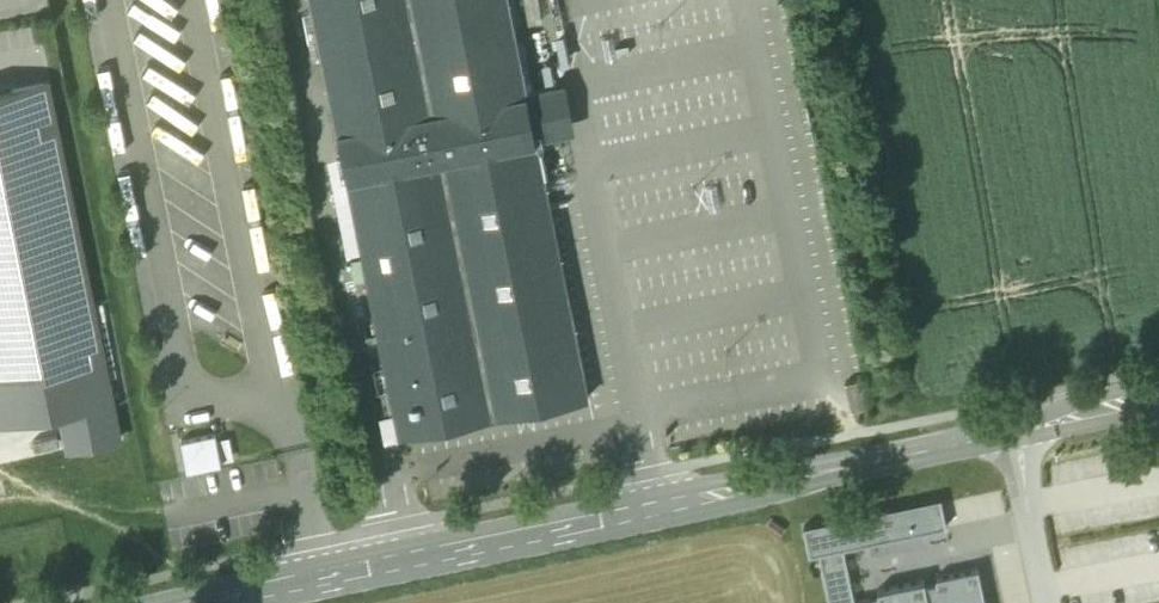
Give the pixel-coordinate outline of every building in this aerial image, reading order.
[(340,132),(335,133),(338,151),(343,150),(384,353),(379,354),(381,363),(386,362),(400,433),(587,396),(536,138),(565,133),(560,109),(556,85),(525,91),(508,0),(313,0),(340,132)] [(0,92),(0,422),(62,410),(69,448),(119,438),(47,82),(0,92)] [(857,381),(845,384),(851,410),(864,407),(857,381)] [(216,433),(181,440),(187,469),(221,462),(216,433)] [(810,556),(818,555),(843,549),(946,527),(939,497),(803,526),(810,556)] [(843,549),(818,555),(829,602),(985,602),(978,568),(935,577),(936,582),(924,584),(923,580),(876,590),(878,598),(854,602),(843,549)]
